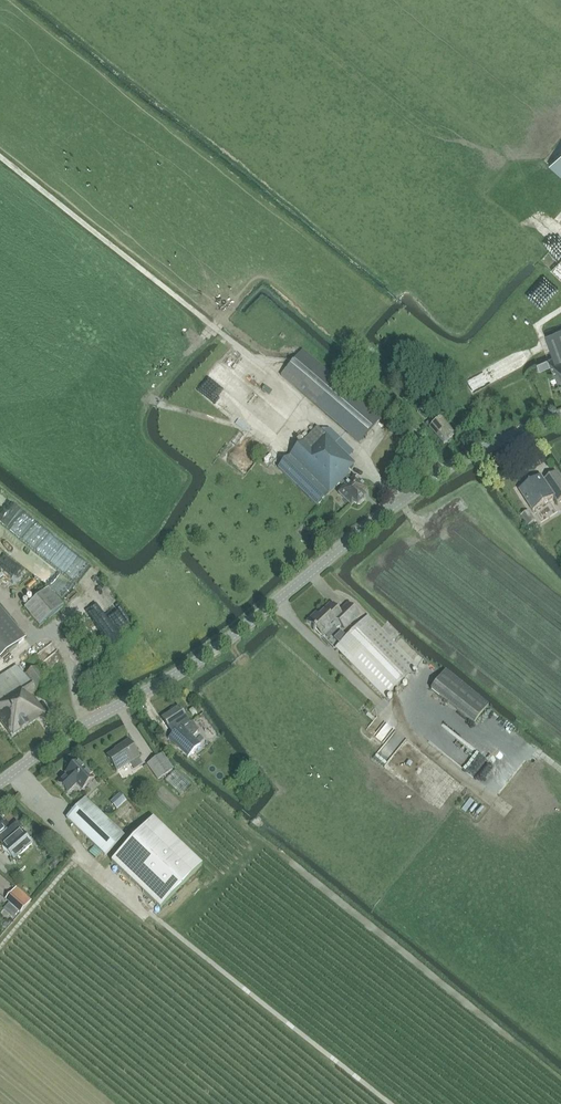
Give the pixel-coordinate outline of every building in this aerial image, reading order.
[(549,165),(560,176),(560,151),(549,165)] [(560,256),(560,247),(551,257),(555,262),(560,256)] [(559,262),(551,271),(560,280),(560,259),(559,262)] [(545,336),(553,357),(548,359),(560,389),(560,329),(545,336)] [(280,376),(297,390),(360,443),(382,418),(302,350),(280,376)] [(425,424),(443,445),(455,435),(437,414),(433,417),(425,424)] [(353,452),(340,438),(338,440),(336,438),(332,441),(317,427),(289,455),(277,467),(317,506),(329,493),(339,483),(344,487),(338,493),(351,506),(354,503),(357,506),(365,498),(362,495),(366,490),(360,484),(361,483),(354,477),(351,480),(347,475),(350,472),(348,470),(355,464),(349,457),(353,452)] [(418,435),(416,433),(409,427),(400,437),(409,446),(418,435)] [(557,504),(560,501),(560,480),(556,473),(543,482),(541,478),(520,491),(533,511),(553,498),(557,504)] [(522,518),(528,527),(536,521),(529,512),(522,518)] [(8,559),(2,565),(11,575),(18,569),(8,559)] [(24,608),(39,626),(63,606),(49,590),(42,595),(41,594),(24,608)] [(308,622),(314,629),(313,630),(315,631),(317,630),(323,636),(334,625),(336,627),(339,624),(344,629),(358,616),(347,605),(338,614),(330,605),(318,617),(316,614),(308,622)] [(25,639),(0,610),(0,660),(25,639)] [(417,667),(401,650),(367,616),(360,622),(335,647),(385,698),(417,667)] [(36,693),(38,692),(49,685),(36,667),(23,676),(17,666),(0,677),(0,721),(12,737),(38,720),(37,719),(45,714),(32,696),(36,693)] [(445,671),(431,689),(474,723),(488,705),(445,671)] [(430,689),(421,700),(429,707),(438,696),(430,689)] [(178,708),(177,708),(175,707),(170,711),(170,713),(162,718),(168,728),(172,734),(168,739),(187,757),(200,744),(190,735),(197,730),(192,722),(189,724),(178,708)] [(384,741),(370,759),(382,767),(405,738),(375,715),(366,727),(384,741)] [(473,728),(464,741),(447,729),(444,734),(454,741),(444,755),(468,771),(480,754),(481,755),(491,740),(473,728)] [(139,757),(128,741),(118,747),(119,748),(107,756),(116,771),(129,763),(134,770),(142,765),(137,758),(139,757)] [(501,743),(486,758),(496,767),(508,755),(502,750),(505,747),(501,743)] [(392,759),(402,768),(415,754),(405,745),(392,759)] [(157,780),(173,769),(163,753),(147,764),(157,780)] [(67,775),(58,783),(67,793),(76,784),(81,790),(93,778),(77,762),(65,773),(67,775)] [(175,770),(165,781),(180,794),(190,784),(175,770)] [(123,836),(85,799),(66,818),(105,855),(123,836)] [(152,819),(110,862),(159,909),(201,865),(152,819)] [(2,844),(9,838),(4,833),(6,831),(2,825),(0,823),(0,842),(2,844)] [(2,847),(13,860),(32,844),(20,831),(2,847)] [(21,912),(31,900),(16,887),(5,898),(21,912)]
